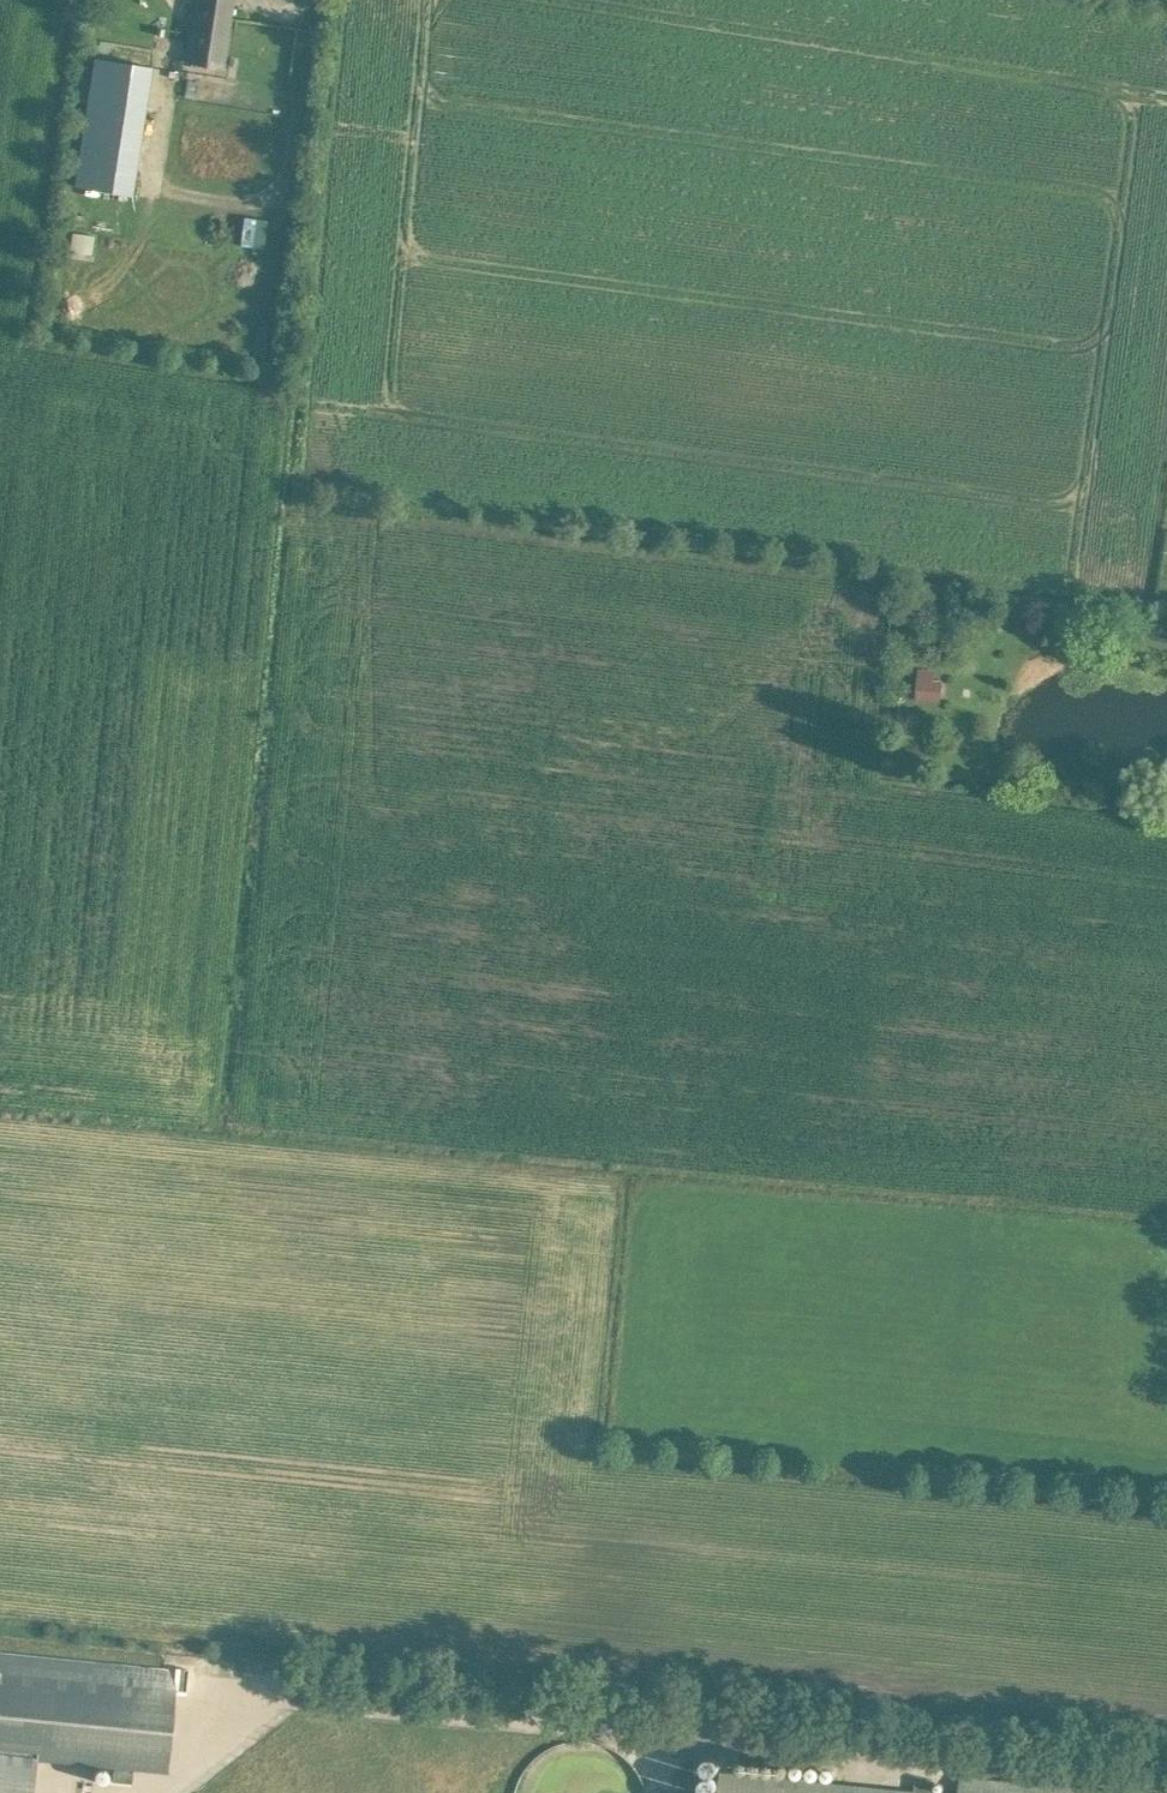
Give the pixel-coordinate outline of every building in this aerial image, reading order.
[(222,66),(230,17),(196,12),(189,61),(222,66)] [(75,182),(129,191),(151,63),(96,54),(75,182)] [(176,176),(188,178),(190,159),(179,158),(176,176)] [(162,196),(166,177),(135,170),(131,190),(162,196)] [(93,254),(96,235),(73,230),(69,249),(93,254)] [(917,679),(914,700),(939,702),(941,681),(917,679)] [(37,1757),(114,1765),(112,1781),(132,1783),(134,1767),(167,1770),(174,1694),(187,1696),(189,1669),(175,1667),(175,1670),(0,1652),(0,1792),(33,1792),(37,1757)] [(645,1791),(644,1787),(643,1783),(641,1779),(639,1775),(637,1771),(635,1767),(632,1764),(630,1761),(627,1757),(624,1754),(620,1752),(617,1749),(613,1747),(609,1745),(605,1743),(601,1742),(597,1740),(593,1739),(587,1738),(582,1738),(578,1738),(572,1738),(565,1739),(559,1741),(555,1742),(551,1744),(547,1746),(543,1748),(540,1751),(535,1755),(530,1759),(527,1762),(525,1766),(521,1771),(519,1775),(517,1779),(516,1783),(515,1787),(514,1791),(513,1792),(645,1792),(645,1791)] [(935,1781),(916,1779),(914,1791),(755,1776),(719,1772),(717,1792),(934,1792),(935,1781)] [(960,1776),(959,1792),(1128,1792),(960,1776)]
